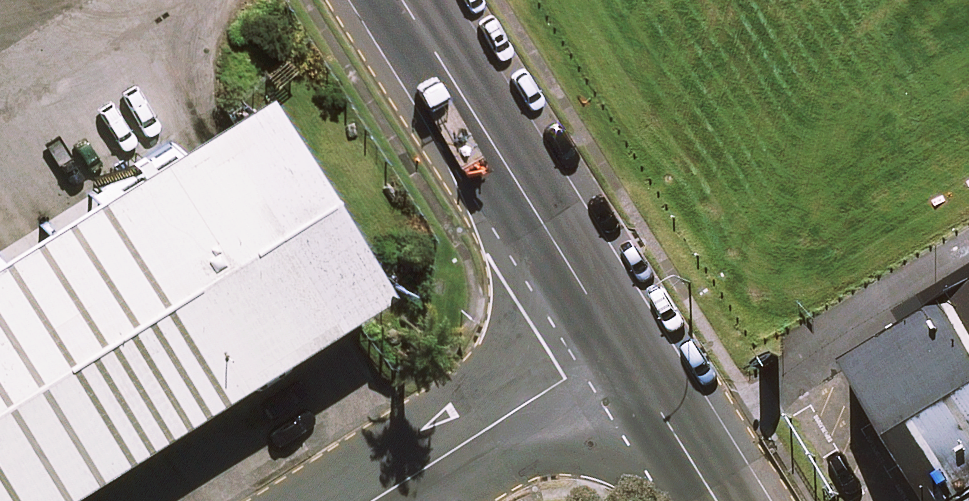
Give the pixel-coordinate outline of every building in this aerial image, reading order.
[(0,238),(0,500),(15,500),(383,266),(259,73),(0,238)] [(942,495),(968,478),(968,272),(850,344),(942,495)] [(950,500),(968,500),(968,490),(950,500)]
